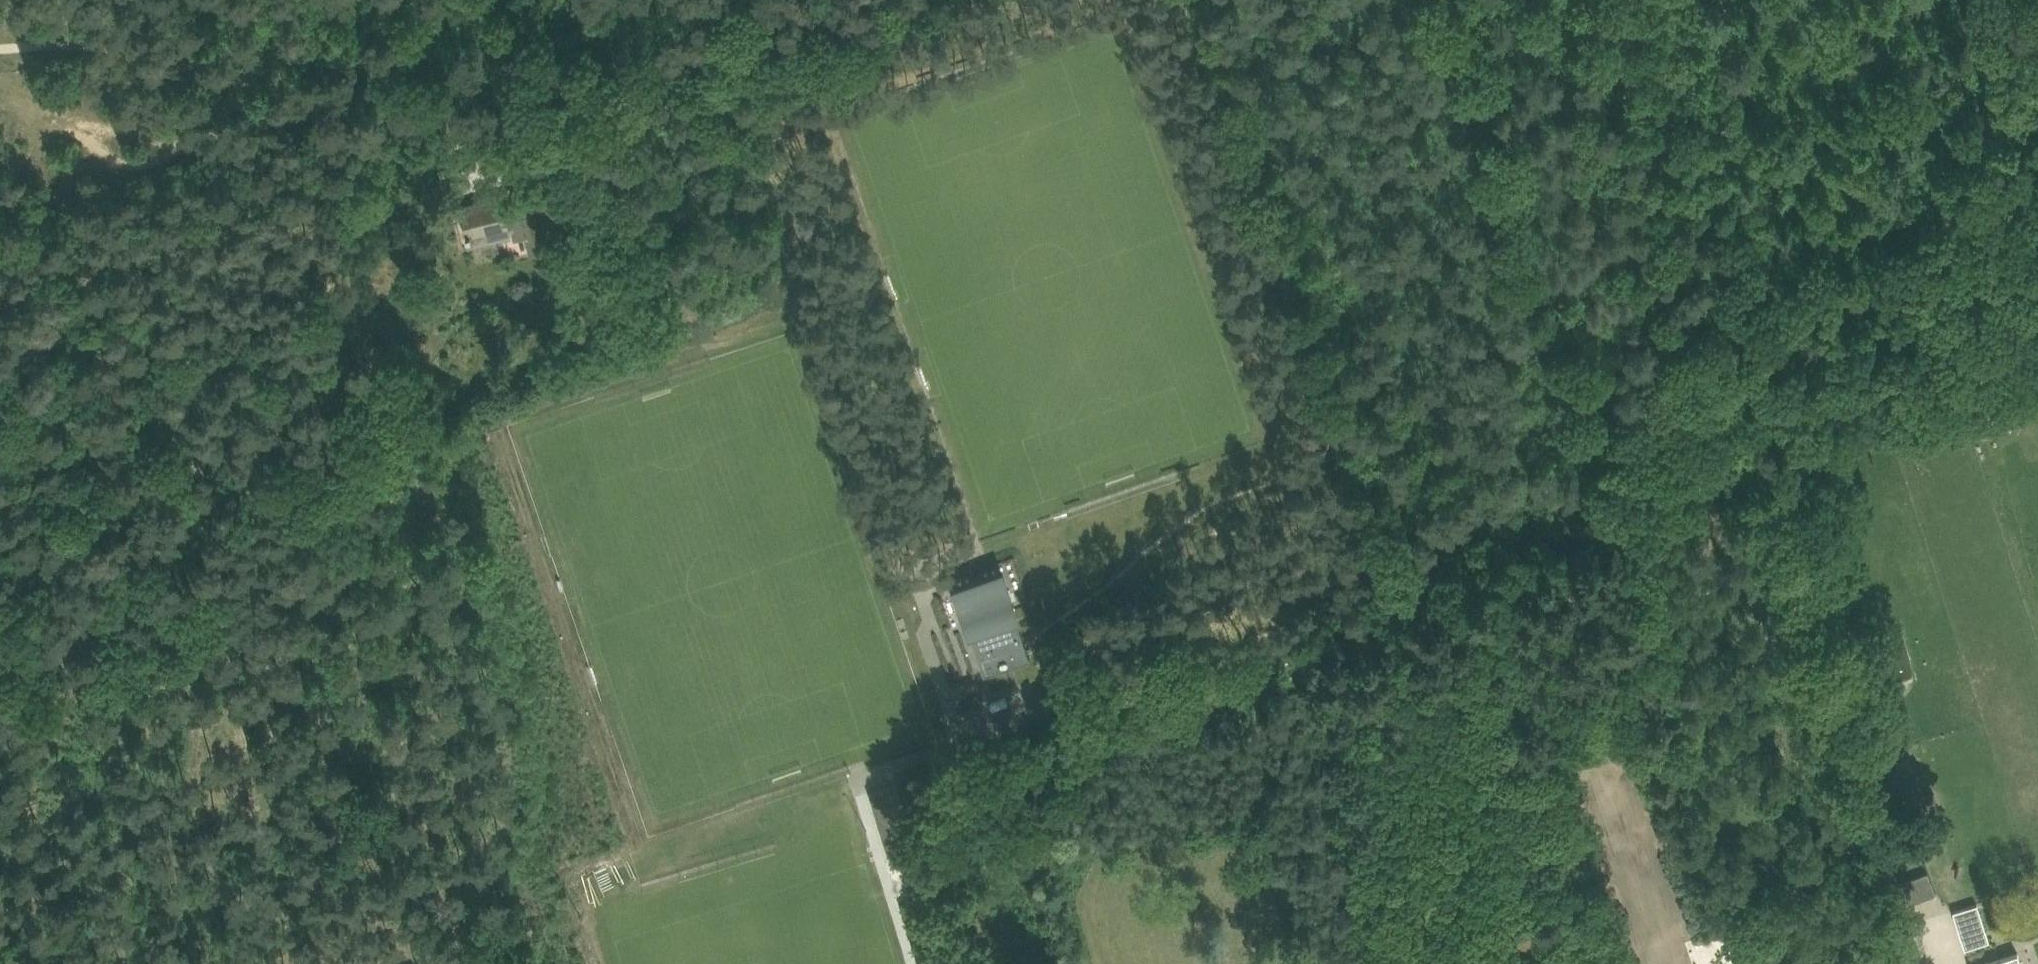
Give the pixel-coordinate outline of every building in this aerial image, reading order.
[(507,195),(463,206),(470,236),(500,229),(502,237),(514,234),(515,238),(527,235),(531,252),(549,247),(539,208),(536,199),(519,203),(520,207),(510,210),(507,195)] [(649,284),(639,287),(641,294),(651,292),(649,284)] [(1011,662),(1030,656),(1018,620),(1014,607),(1003,577),(957,593),(972,636),(984,672),(1003,665),(1011,662)] [(1566,728),(1569,736),(1578,732),(1575,724),(1566,728)] [(1899,774),(1911,770),(1907,758),(1895,762),(1899,774)] [(1926,809),(1939,805),(1935,791),(1922,795),(1926,809)] [(1666,814),(1670,827),(1680,824),(1676,811),(1666,814)] [(1829,844),(1816,849),(1821,865),(1834,861),(1829,844)] [(1965,947),(1989,939),(1977,902),(1953,910),(1965,947)] [(1605,955),(1608,963),(1624,963),(1620,951),(1605,955)] [(1977,963),(2022,963),(2019,952),(1977,963)]
